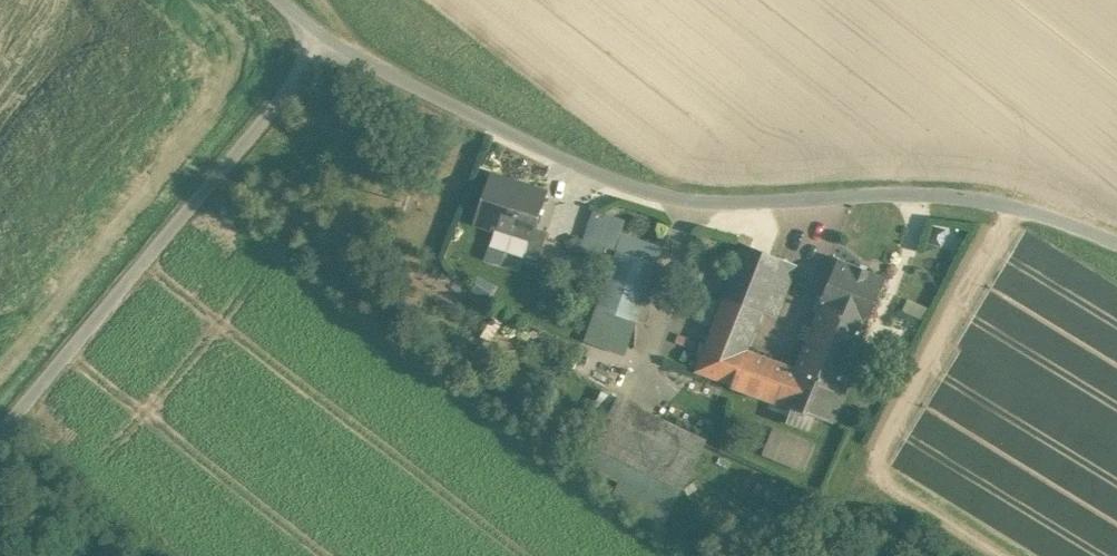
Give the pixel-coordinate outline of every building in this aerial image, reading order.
[(512,180),(491,173),(476,221),(529,238),(531,239),(535,226),(545,196),(511,185),(512,180)] [(548,230),(535,226),(531,239),(529,238),(525,251),(539,256),(548,230)] [(866,325),(820,307),(796,367),(747,349),(762,311),(783,258),(744,243),(695,370),(827,420),(842,385),(866,325)] [(657,262),(617,248),(597,307),(636,321),(657,262)] [(783,258),(762,311),(776,316),(797,264),(783,258)] [(886,277),(838,258),(819,306),(820,307),(866,325),(886,277)] [(842,385),(827,420),(833,422),(847,387),(842,385)] [(604,390),(591,416),(604,423),(617,396),(604,390)] [(707,440),(617,396),(604,423),(594,444),(683,488),(707,440)] [(841,466),(830,461),(822,480),(833,485),(841,466)]
